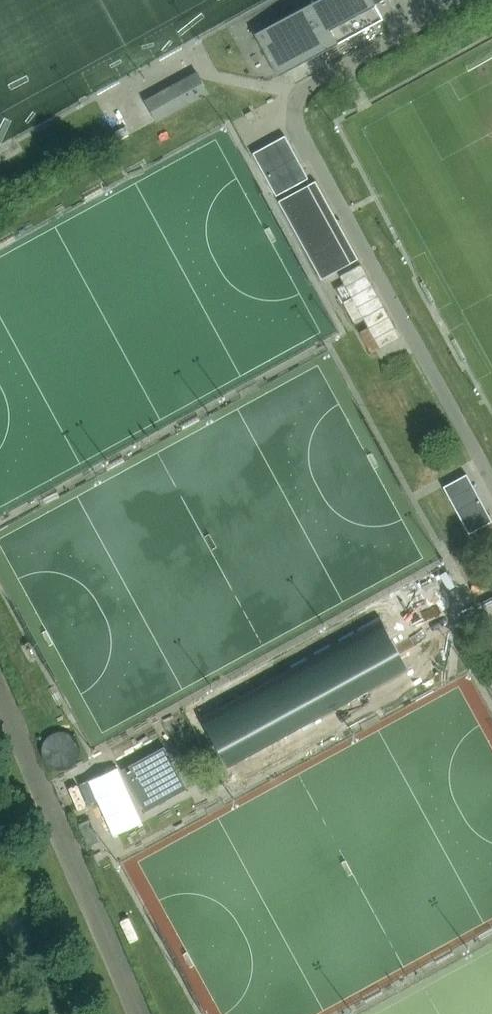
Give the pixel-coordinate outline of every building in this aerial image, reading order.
[(383,17),(374,0),(313,0),(254,32),(277,74),(383,17)] [(207,91),(196,70),(144,98),(156,119),(207,91)] [(276,196),(308,178),(285,135),(275,141),(253,153),(252,153),(276,196)] [(315,179),(278,199),(321,277),(336,269),(345,283),(336,288),(366,344),(375,338),(380,349),(400,338),(361,265),(356,257),(357,257),(315,179)] [(441,483),(469,534),(491,521),(464,471),(441,483)] [(272,697),(220,726),(242,765),(312,727),(316,734),(404,685),(375,631),(269,690),(272,697)] [(122,769),(145,812),(187,788),(164,746),(122,769)]
